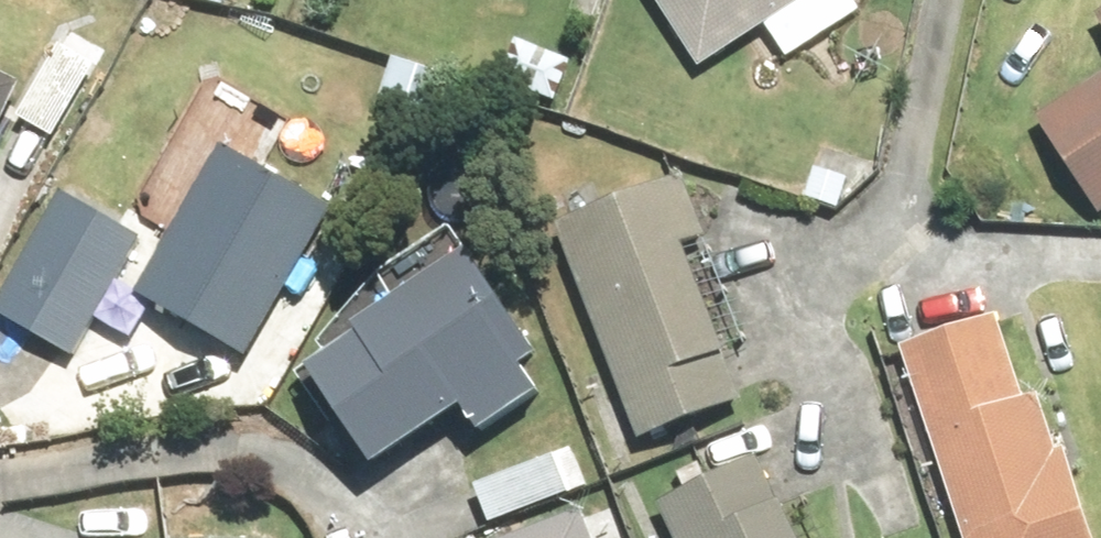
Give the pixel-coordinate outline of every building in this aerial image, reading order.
[(778,14),(798,45),(839,19),(827,0),(653,0),(697,66),(778,14)] [(1088,15),(1100,34),(1100,7),(1088,15)] [(1030,120),(1100,220),(1100,70),(1030,120)] [(21,87),(0,77),(0,131),(21,87)] [(327,207),(217,148),(135,298),(246,357),(327,207)] [(676,180),(551,226),(633,446),(717,415),(705,381),(727,373),(683,252),(701,245),(676,180)] [(62,190),(0,295),(0,319),(72,363),(145,241),(62,190)] [(532,354),(439,229),(371,280),(385,299),(340,333),(347,343),(295,381),(366,477),(454,412),(477,441),(537,397),(516,366),(532,354)] [(994,318),(896,349),(958,537),(1095,537),(1045,384),(1018,393),(994,318)] [(588,489),(572,448),(469,485),(484,528),(588,489)] [(716,480),(705,456),(672,470),(684,496),(659,507),(674,537),(796,537),(761,460),(716,480)] [(582,509),(505,537),(593,537),(582,509)]
